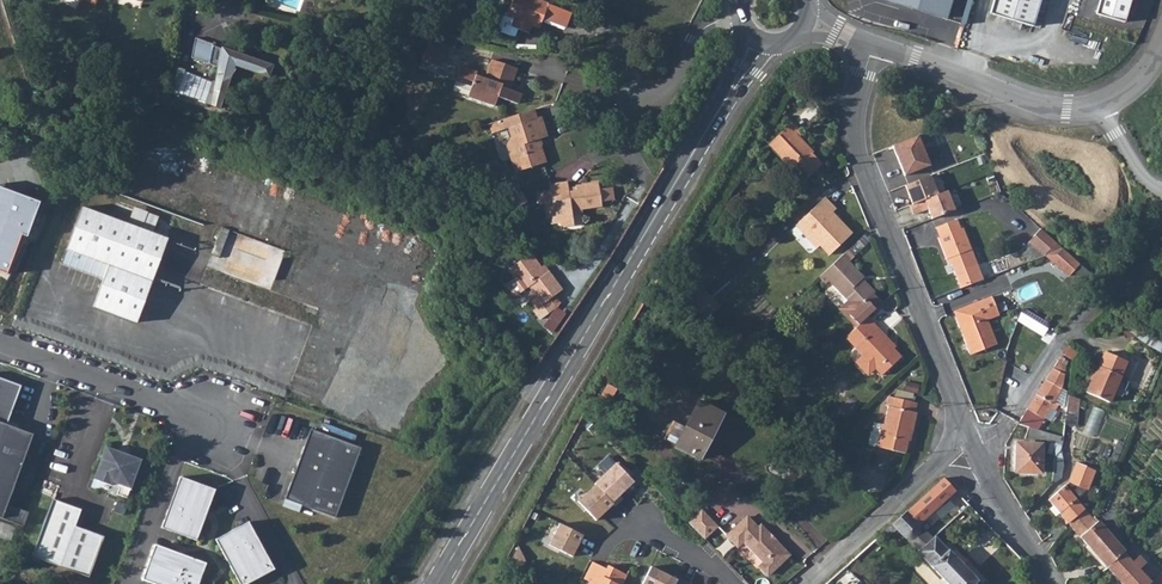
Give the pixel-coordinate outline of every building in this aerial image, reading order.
[(516,19),(512,27),(528,33),(532,25),(540,28),(543,19),(566,28),(572,12),(540,0),(513,0),(508,15),(516,19)] [(954,0),(887,0),(948,19),(954,0)] [(990,14),(1032,26),(1040,0),(994,0),(990,14)] [(1096,13),(1124,22),(1131,0),(1100,0),(1096,13)] [(189,54),(206,61),(210,41),(193,34),(189,54)] [(271,63),(219,44),(210,87),(222,91),(232,63),(266,76),(271,63)] [(456,76),(473,82),(468,94),(495,104),(503,86),(509,88),(517,67),(492,58),(484,78),(475,75),(477,72),(460,66),(456,76)] [(222,91),(210,87),(208,93),(219,97),(222,91)] [(489,123),(492,133),(510,127),(536,119),(533,109),(489,123)] [(510,127),(512,136),(508,145),(517,172),(546,163),(539,139),(547,137),(541,117),(536,119),(510,127)] [(768,142),(803,179),(821,162),(794,134),(799,129),(790,120),(768,142)] [(919,135),(893,145),(905,175),(931,165),(919,135)] [(905,184),(913,204),(938,194),(930,175),(905,184)] [(538,200),(540,206),(544,206),(550,205),(552,220),(557,220),(558,227),(564,230),(574,228),(572,217),(581,216),(580,211),(602,208),(601,203),(613,201),(612,189),(599,190),(599,184),(576,188),(577,190),(577,193),(569,194),(568,190),(567,183),(550,186),(551,195),(552,197),(538,200)] [(13,230),(26,235),(37,204),(0,189),(0,265),(13,230)] [(913,204),(910,205),(914,215),(929,209),(933,220),(955,211),(948,191),(938,194),(913,204)] [(799,221),(807,229),(803,232),(817,247),(820,243),(830,253),(852,232),(842,222),(839,225),(830,214),(835,208),(824,197),(799,221)] [(116,200),(109,216),(167,238),(173,221),(116,200)] [(81,206),(60,262),(102,278),(92,305),(135,321),(167,238),(109,216),(81,206)] [(938,228),(941,237),(939,238),(948,260),(951,259),(960,287),(983,278),(965,229),(963,229),(959,220),(938,228)] [(228,229),(220,226),(210,254),(218,257),(228,229)] [(1031,242),(1047,257),(1065,250),(1043,229),(1031,242)] [(848,249),(854,256),(870,240),(864,233),(848,249)] [(819,276),(825,282),(828,279),(849,302),(845,314),(856,327),(867,316),(881,302),(860,279),(864,276),(849,260),(854,256),(848,249),(819,276)] [(1047,257),(1070,278),(1082,266),(1065,250),(1047,257)] [(540,268),(530,254),(507,271),(514,280),(505,287),(514,298),(528,288),(536,299),(532,303),(537,310),(550,300),(562,291),(548,272),(545,274),(540,268)] [(692,310),(702,321),(718,305),(708,295),(692,310)] [(960,312),(966,328),(961,331),(971,357),(996,348),(987,323),(1000,318),(993,299),(960,312)] [(537,310),(534,312),(541,322),(557,310),(550,300),(537,310)] [(955,314),(961,331),(966,328),(960,312),(955,314)] [(1021,313),(1017,323),(1042,339),(1048,331),(1021,313)] [(854,346),(882,374),(900,356),(880,335),(882,332),(867,316),(856,327),(864,336),(854,346)] [(846,336),(854,346),(864,336),(856,327),(846,336)] [(1097,365),(1085,393),(1108,402),(1111,397),(1119,378),(1126,362),(1105,352),(1103,353),(1097,365)] [(1027,409),(1039,416),(1044,419),(1050,409),(1055,412),(1058,406),(1053,403),(1061,390),(1066,366),(1062,364),(1065,359),(1061,357),(1027,409)] [(1119,378),(1111,397),(1120,401),(1128,383),(1119,378)] [(6,425),(20,387),(0,379),(0,423),(6,425)] [(780,398),(791,388),(786,382),(775,392),(780,398)] [(780,398),(788,406),(798,395),(791,388),(780,398)] [(1079,426),(1082,397),(1069,396),(1066,424),(1079,426)] [(875,447),(902,453),(907,433),(910,433),(915,413),(912,413),(914,404),(887,397),(884,406),(887,407),(881,433),(878,433),(875,447)] [(674,444),(697,456),(707,437),(704,436),(717,412),(696,401),(674,444)] [(1086,431),(1097,435),(1107,411),(1096,406),(1086,431)] [(1021,418),(1034,425),(1039,416),(1027,409),(1021,418)] [(0,518),(6,504),(32,434),(6,425),(0,423),(0,518)] [(360,449),(310,430),(284,500),(334,518),(360,449)] [(1017,473),(1040,473),(1041,445),(1018,445),(1017,473)] [(118,452),(105,447),(94,477),(96,481),(107,485),(111,483),(111,482),(119,485),(116,494),(126,498),(140,460),(127,456),(118,452)] [(592,474),(598,479),(613,465),(608,459),(592,474)] [(1061,513),(1079,498),(1088,491),(1090,489),(1098,470),(1078,462),(1070,482),(1051,499),(1061,513)] [(214,490),(178,477),(159,528),(195,541),(214,490)] [(900,533),(918,553),(917,554),(946,583),(979,583),(936,540),(939,536),(933,531),(928,536),(917,526),(955,491),(943,479),(891,525),(900,533)] [(594,486),(577,502),(595,521),(612,505),(594,486)] [(1061,513),(1064,516),(1062,517),(1068,524),(1070,523),(1087,509),(1088,508),(1079,498),(1061,513)] [(80,510),(51,499),(30,556),(87,577),(102,537),(74,526),(80,510)] [(27,512),(6,504),(0,518),(22,526),(27,512)] [(1070,523),(1081,536),(1098,522),(1087,509),(1070,523)] [(719,530),(703,512),(690,525),(706,542),(719,530)] [(747,520),(727,538),(737,549),(741,549),(745,545),(764,565),(761,568),(761,571),(767,578),(771,578),(790,560),(790,557),(763,528),(760,530),(751,520),(747,520)] [(1081,536),(1108,567),(1126,552),(1127,551),(1127,550),(1101,520),(1098,522),(1081,536)] [(213,540),(237,583),(246,583),(272,570),(246,522),(213,540)] [(880,535),(889,543),(900,533),(891,525),(880,535)] [(559,526),(549,547),(572,559),(582,538),(559,526)] [(153,545),(140,580),(150,583),(197,583),(204,564),(153,545)] [(510,562),(515,571),(525,566),(517,549),(510,562)] [(1124,583),(1151,583),(1154,581),(1142,569),(1139,566),(1146,560),(1142,555),(1135,561),(1126,552),(1108,567),(1124,583)] [(1139,566),(1142,569),(1149,563),(1146,560),(1139,566)] [(625,574),(608,565),(606,569),(592,562),(583,579),(587,581),(592,583),(621,583),(625,574)] [(645,583),(678,583),(679,580),(653,567),(645,583)] [(1154,581),(1151,583),(1161,583),(1161,574),(1154,581)]
